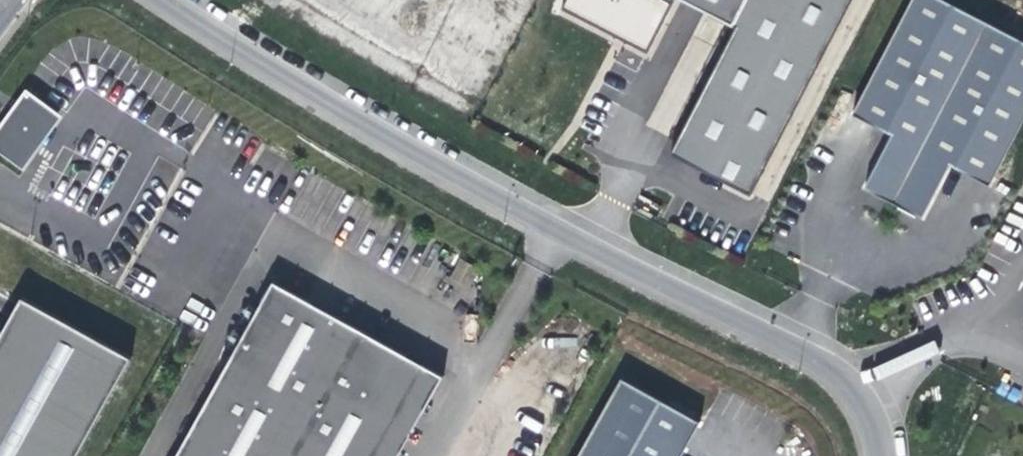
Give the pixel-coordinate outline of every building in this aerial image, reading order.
[(336,13),(397,46),(421,0),(343,0),(336,13)] [(561,9),(646,53),(674,0),(565,0),(561,9)] [(851,0),(683,0),(736,27),(670,154),(750,195),(851,0)] [(1022,121),(1022,41),(944,0),(911,0),(852,114),(891,134),(864,188),(922,218),(950,165),(989,185),(1022,121)] [(0,127),(0,151),(26,169),(64,117),(27,90),(0,127)] [(177,455),(400,455),(444,377),(274,282),(177,455)] [(131,358),(22,297),(0,336),(0,455),(77,455),(131,358)] [(621,378),(578,455),(680,455),(683,452),(699,421),(621,378)]
